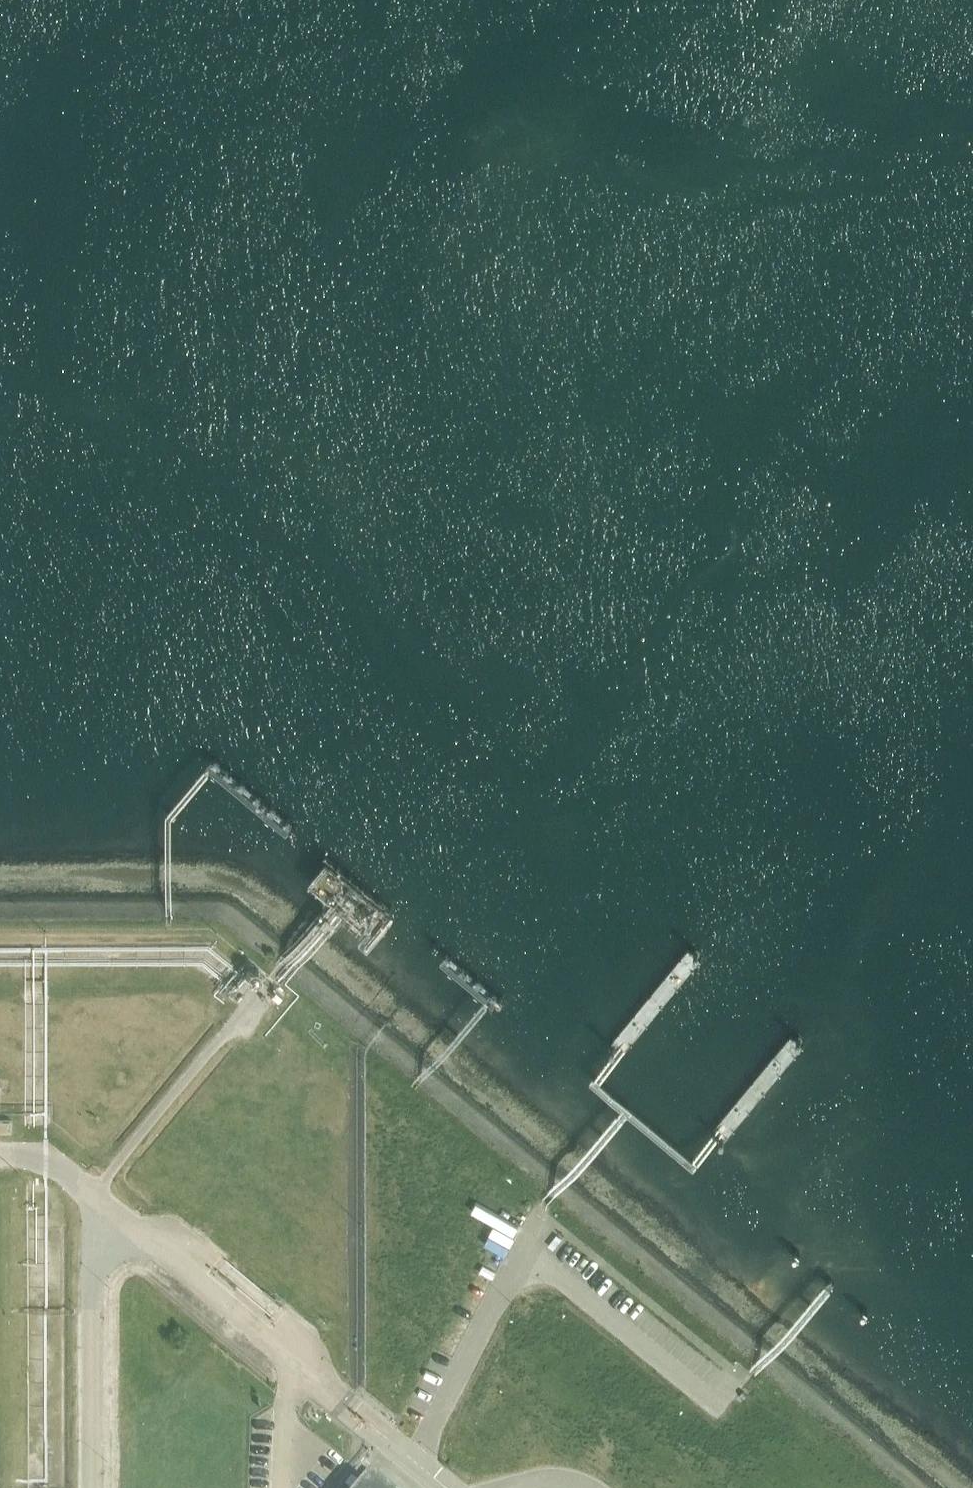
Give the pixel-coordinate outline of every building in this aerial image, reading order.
[(12,1130),(12,1119),(0,1119),(0,1130),(12,1130)] [(376,1477),(367,1487),(390,1487),(376,1477)]
